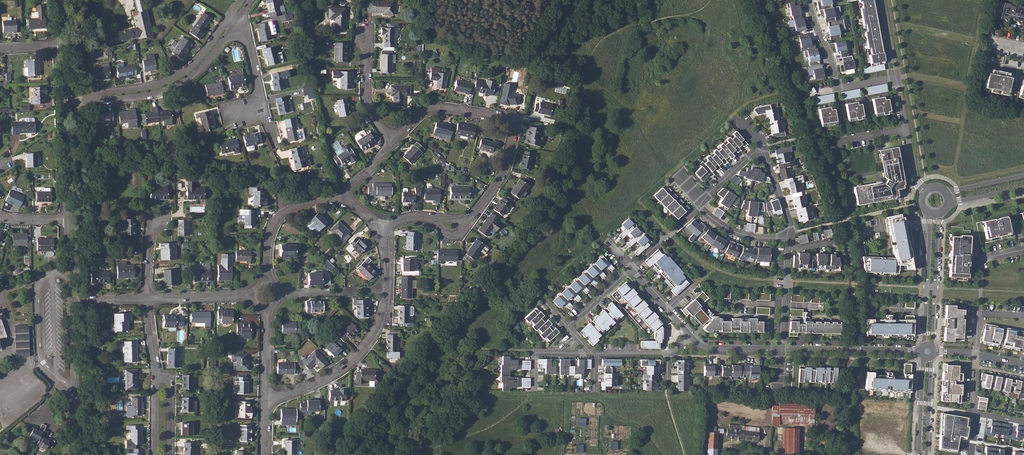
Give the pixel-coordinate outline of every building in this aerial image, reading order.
[(131,28),(112,33),(114,43),(134,39),(138,38),(139,39),(153,36),(144,0),(134,0),(137,11),(132,12),(136,27),(131,28)] [(265,0),(268,13),(269,13),(270,18),(280,15),(282,15),(285,14),(283,5),(278,6),(276,0),(266,0),(265,0)] [(368,12),(386,13),(386,15),(393,15),(393,1),(373,1),(373,0),(368,0),(368,12)] [(822,1),(816,2),(818,10),(819,10),(820,16),(824,16),(825,23),(830,22),(831,26),(827,27),(828,30),(830,30),(831,35),(829,36),(830,39),(840,37),(838,30),(844,29),(842,19),(835,21),(833,13),(840,11),(838,6),(831,7),(830,0),(822,0),(822,1)] [(883,61),(881,53),(879,53),(878,47),(880,47),(877,29),(875,30),(874,24),(876,24),(873,6),(872,0),(859,0),(859,3),(861,3),(862,8),(860,8),(863,25),(866,25),(867,31),(865,32),(868,49),(870,48),(871,55),(869,55),(871,64),(883,61)] [(799,1),(786,3),(787,8),(789,8),(790,15),(792,15),(795,31),(805,29),(804,24),(808,24),(806,17),(801,18),(799,6),(800,6),(799,1)] [(1000,18),(1004,19),(1009,17),(1013,19),(1014,20),(1017,21),(1022,20),(1023,21),(1023,9),(1023,7),(1017,6),(1014,12),(1013,12),(1014,6),(1010,6),(1008,4),(1003,3),(1002,7),(1000,18)] [(31,19),(28,19),(29,30),(45,28),(45,18),(44,18),(43,4),(35,5),(35,12),(31,12),(31,19)] [(345,8),(336,8),(329,8),(329,18),(330,18),(330,20),(335,20),(335,29),(345,29),(345,23),(345,8)] [(203,13),(189,33),(199,40),(204,33),(201,31),(210,18),(203,13)] [(282,15),(280,15),(282,22),(289,20),(287,14),(286,14),(285,14),(282,15)] [(16,20),(2,21),(3,32),(13,32),(13,33),(17,33),(16,20)] [(268,22),(259,24),(260,28),(257,28),(260,42),(272,39),(271,35),(275,34),(275,33),(274,26),(272,25),(269,26),(268,22)] [(381,28),(381,34),(384,34),(383,47),(394,47),(394,43),(393,43),(393,28),(381,28)] [(808,33),(798,35),(801,47),(811,46),(808,33)] [(178,44),(172,53),(181,59),(192,44),(182,37),(177,43),(178,44)] [(844,41),(834,43),(836,51),(839,51),(841,58),(844,57),(845,61),(842,62),(842,64),(839,65),(840,72),(844,71),(844,70),(853,68),(851,56),(848,56),(847,50),(845,50),(844,41)] [(335,43),(335,61),(346,62),(347,43),(335,43)] [(276,53),(278,53),(276,46),(262,49),(263,56),(265,56),(266,59),(265,59),(267,66),(279,63),(277,58),(276,53)] [(817,48),(803,51),(805,57),(808,56),(809,66),(805,67),(807,76),(813,75),(814,79),(824,77),(821,64),(819,64),(817,48)] [(143,61),(142,61),(144,71),(156,70),(155,60),(154,55),(147,56),(146,57),(146,61),(143,61)] [(391,73),(391,64),(391,55),(381,55),(381,72),(391,73)] [(31,60),(28,60),(28,76),(40,75),(39,59),(36,59),(36,56),(31,56),(31,60)] [(95,72),(91,72),(92,80),(96,79),(96,81),(100,80),(100,79),(110,78),(108,63),(107,62),(106,62),(104,62),(103,63),(102,64),(99,65),(99,68),(95,69),(95,72)] [(116,68),(117,77),(127,76),(127,77),(133,77),(133,76),(136,75),(135,65),(131,66),(116,68)] [(430,72),(429,80),(436,81),(435,88),(445,89),(447,74),(438,73),(439,70),(434,69),(434,73),(430,72)] [(287,71),(271,74),(273,80),(271,81),(274,91),(285,89),(282,79),(289,78),(287,71)] [(990,74),(987,90),(993,91),(993,94),(999,95),(999,92),(1003,92),(1002,95),(1010,97),(1014,79),(1013,79),(1014,75),(994,71),(993,75),(990,74)] [(351,72),(332,72),(332,78),(340,78),(340,88),(352,89),(352,84),(351,83),(351,72)] [(243,74),(228,77),(231,91),(236,90),(235,88),(245,86),(243,74)] [(469,95),(469,94),(471,84),(456,80),(454,90),(465,93),(464,94),(469,95)] [(481,83),(479,92),(493,95),(495,86),(494,86),(495,82),(487,80),(486,84),(481,83)] [(221,82),(205,85),(207,96),(212,95),(213,96),(223,94),(221,82)] [(500,104),(506,105),(507,101),(509,102),(509,103),(510,103),(517,105),(520,96),(512,94),(514,85),(505,83),(503,91),(500,104)] [(886,83),(867,87),(868,95),(888,91),(886,83)] [(302,89),(305,100),(315,97),(312,86),(302,89)] [(410,86),(390,86),(390,96),(393,96),(393,106),(403,106),(403,96),(409,96),(410,86)] [(34,98),(31,98),(31,104),(44,104),(44,94),(47,94),(47,87),(44,87),(33,87),(34,98)] [(859,88),(841,92),(843,100),(861,96),(859,88)] [(833,93),(811,97),(813,105),(835,101),(833,93)] [(285,96),(275,99),(279,114),(289,112),(287,101),(286,101),(285,96)] [(872,99),(875,114),(882,112),(883,115),(887,114),(887,111),(890,111),(888,102),(881,104),(880,97),(872,99)] [(347,99),(337,100),(338,104),(337,104),(339,117),(350,115),(348,102),(347,99)] [(536,104),(534,111),(537,112),(550,116),(552,106),(540,102),(539,104),(536,104)] [(845,104),(848,119),(855,117),(856,120),(861,119),(860,117),(863,116),(861,108),(854,109),(853,102),(845,104)] [(756,108),(753,110),(757,115),(765,113),(766,117),(769,117),(770,121),(778,120),(776,108),(771,109),(770,105),(756,108)] [(819,109),(821,124),(829,122),(829,125),(834,124),(833,122),(836,121),(835,113),(827,114),(826,107),(819,109)] [(171,110),(158,112),(159,122),(163,121),(164,121),(165,127),(173,126),(171,110)] [(103,113),(96,114),(97,125),(109,124),(109,122),(113,122),(112,111),(103,112),(103,113)] [(128,111),(127,112),(119,113),(120,124),(127,123),(128,129),(136,127),(135,111),(128,112),(128,111)] [(209,111),(195,114),(196,118),(200,118),(203,132),(213,130),(209,111)] [(140,114),(139,114),(140,125),(141,125),(146,124),(145,123),(159,122),(158,112),(153,113),(145,113),(144,114),(140,114)] [(26,122),(12,123),(12,135),(16,135),(16,133),(35,133),(35,122),(34,122),(34,119),(33,118),(27,118),(26,119),(26,122)] [(295,119),(283,122),(288,142),(303,139),(301,130),(298,130),(295,119)] [(780,119),(770,121),(771,129),(771,134),(772,134),(773,138),(785,135),(784,131),(783,131),(782,125),(781,125),(780,119)] [(436,123),(434,133),(439,134),(438,137),(438,138),(446,140),(446,139),(450,140),(452,128),(453,127),(449,126),(449,124),(445,124),(445,125),(436,123)] [(457,123),(455,134),(468,137),(467,138),(472,140),(475,127),(457,123)] [(528,130),(525,143),(540,147),(542,141),(539,140),(542,129),(528,126),(527,130),(528,130)] [(734,136),(731,139),(738,147),(742,144),(744,146),(747,144),(735,131),(732,134),(734,136)] [(355,139),(357,141),(363,151),(373,145),(372,143),(375,141),(370,133),(362,138),(360,136),(358,135),(356,137),(355,139)] [(255,134),(243,136),(246,147),(247,150),(249,151),(252,150),(254,149),(253,145),(258,145),(258,144),(261,143),(259,134),(256,134),(255,134)] [(728,142),(724,145),(732,153),(735,150),(738,153),(741,150),(738,147),(731,139),(729,137),(726,140),(728,142)] [(231,141),(219,144),(221,154),(233,151),(234,154),(239,153),(236,139),(231,141)] [(481,139),(478,148),(492,152),(493,148),(497,149),(499,142),(495,141),(494,142),(481,139)] [(337,142),(331,146),(337,156),(333,159),(337,165),(341,163),(342,165),(349,160),(351,164),(357,160),(355,156),(350,148),(349,148),(347,144),(341,148),(337,142)] [(416,142),(403,157),(410,164),(424,149),(416,142)] [(721,148),(718,151),(725,159),(728,156),(731,159),(734,156),(732,153),(724,145),(722,143),(719,146),(721,148)] [(292,158),(294,165),(296,165),(297,169),(305,167),(303,156),(302,156),(300,147),(289,149),(291,158),(292,158)] [(790,147),(775,151),(778,164),(786,163),(788,162),(789,162),(787,152),(791,152),(790,147)] [(854,189),(856,203),(867,201),(868,203),(871,202),(871,201),(897,196),(896,190),(902,188),(902,185),(904,184),(902,173),(900,173),(898,162),(900,162),(899,158),(897,158),(895,147),(880,150),(885,179),(887,179),(884,184),(882,183),(854,189)] [(714,154),(711,157),(718,165),(722,162),(724,165),(727,162),(725,159),(718,151),(716,149),(712,152),(714,154)] [(522,154),(520,167),(530,169),(533,157),(532,156),(532,153),(525,151),(524,155),(522,154)] [(37,153),(25,153),(25,158),(27,158),(27,167),(38,167),(37,153)] [(708,160),(704,163),(711,171),(715,168),(717,171),(721,168),(718,165),(711,157),(709,155),(706,158),(708,160)] [(701,166),(694,172),(699,178),(706,172),(711,177),(714,174),(711,171),(704,163),(702,161),(699,164),(701,166)] [(786,167),(782,168),(784,179),(791,178),(788,162),(786,163),(786,167)] [(753,180),(755,169),(751,168),(750,170),(746,169),(745,172),(739,170),(738,172),(737,175),(744,177),(744,178),(753,180)] [(760,170),(755,169),(753,180),(761,182),(762,181),(769,182),(770,179),(769,178),(763,176),(764,173),(759,172),(760,170)] [(785,179),(786,184),(788,183),(790,194),(791,194),(800,192),(798,183),(803,182),(802,175),(791,178),(785,179)] [(520,179),(510,192),(519,199),(529,185),(520,179)] [(187,188),(186,200),(204,200),(204,188),(194,188),(194,181),(187,181),(187,188)] [(368,187),(368,195),(391,196),(391,184),(373,183),(372,187),(368,187)] [(160,189),(150,189),(150,200),(168,199),(167,186),(160,186),(160,189)] [(250,186),(250,193),(253,194),(253,206),(266,206),(266,199),(264,199),(264,191),(259,191),(259,188),(250,186)] [(469,187),(450,187),(450,198),(469,199),(469,187)] [(36,191),(36,192),(36,200),(36,202),(51,201),(51,191),(50,191),(50,188),(41,188),(41,191),(36,191)] [(660,201),(668,194),(670,192),(667,188),(664,191),(662,188),(653,195),(658,201),(659,200),(660,201)] [(719,203),(723,206),(732,193),(724,188),(717,194),(723,198),(719,203)] [(415,198),(420,198),(420,189),(414,189),(414,192),(402,192),(402,202),(410,202),(410,203),(415,203),(415,198)] [(440,189),(424,189),(424,200),(434,200),(434,203),(439,203),(440,189)] [(10,190),(5,201),(19,207),(24,197),(10,190)] [(801,195),(800,192),(791,194),(792,198),(793,198),(794,203),(793,203),(794,209),(804,207),(802,195),(801,195)] [(740,199),(732,193),(723,206),(727,208),(730,203),(736,207),(740,199)] [(666,207),(674,200),(676,197),(673,194),(671,197),(668,194),(660,201),(659,202),(664,207),(665,206),(666,207)] [(493,209),(502,216),(506,218),(514,207),(510,204),(510,203),(503,198),(500,200),(493,209)] [(777,199),(765,203),(767,212),(773,210),(775,216),(782,213),(777,199)] [(671,212),(671,213),(680,205),(682,203),(679,200),(677,203),(674,200),(666,207),(665,207),(670,213),(671,212)] [(753,202),(744,200),(740,209),(748,210),(747,216),(752,216),(753,202)] [(763,203),(753,202),(752,216),(756,217),(757,211),(764,212),(763,203)] [(682,208),(680,205),(671,213),(677,220),(688,209),(685,206),(682,208)] [(812,215),(810,206),(804,207),(795,209),(796,214),(797,213),(798,216),(797,216),(798,222),(806,220),(806,221),(811,220),(810,216),(812,215)] [(255,210),(239,210),(239,215),(240,215),(240,219),(245,219),(244,225),(254,225),(255,218),(253,218),(253,214),(255,214),(255,210)] [(313,222),(310,225),(313,228),(312,229),(317,233),(327,222),(317,213),(310,220),(313,222)] [(895,258),(862,257),(865,272),(898,274),(898,265),(905,265),(906,269),(913,270),(908,240),(907,240),(906,237),(907,237),(903,213),(886,217),(889,235),(890,235),(892,242),(894,241),(895,245),(892,245),(895,258)] [(994,219),(982,221),(986,239),(1010,234),(1006,216),(998,218),(994,219)] [(486,236),(492,228),(494,226),(497,229),(500,225),(488,217),(486,219),(478,230),(486,236)] [(135,219),(124,219),(124,236),(135,235),(135,219)] [(188,220),(178,220),(178,236),(189,236),(188,220)] [(631,225),(626,220),(620,226),(624,231),(617,237),(620,240),(628,234),(632,239),(625,245),(628,249),(635,242),(639,247),(632,254),(635,257),(650,244),(647,241),(646,242),(641,237),(642,236),(639,232),(638,233),(634,228),(635,227),(632,224),(631,225)] [(705,226),(701,222),(699,225),(693,220),(686,227),(697,236),(699,233),(705,226)] [(347,234),(345,231),(347,230),(339,222),(330,231),(340,241),(347,234)] [(709,229),(705,226),(699,233),(702,236),(701,237),(710,245),(711,244),(716,235),(711,230),(710,231),(708,229),(709,229)] [(831,229),(823,230),(825,239),(833,237),(831,229)] [(406,235),(406,250),(417,250),(417,236),(417,232),(407,232),(407,235),(406,235)] [(27,245),(27,235),(27,233),(12,234),(13,246),(27,245)] [(808,242),(806,234),(798,236),(798,237),(794,238),(795,241),(799,241),(800,244),(808,242)] [(716,235),(711,244),(720,250),(720,249),(724,252),(728,244),(725,242),(725,241),(716,235)] [(959,237),(951,236),(949,277),(968,278),(968,265),(968,262),(970,235),(959,235),(959,237)] [(41,238),(37,238),(37,251),(53,250),(53,239),(41,239),(41,238)] [(355,238),(349,243),(352,246),(351,247),(359,254),(367,246),(359,239),(358,240),(355,238)] [(466,254),(468,256),(473,260),(476,257),(480,252),(485,245),(476,238),(467,250),(468,251),(466,254)] [(744,246),(730,240),(728,244),(724,252),(724,253),(739,259),(743,247),(744,246)] [(172,243),(160,243),(160,249),(162,249),(162,260),(176,260),(175,243),(172,243)] [(280,245),(280,256),(290,257),(295,257),(295,250),(295,245),(280,245)] [(756,259),(758,248),(754,247),(753,249),(743,247),(739,259),(739,260),(746,261),(746,257),(756,259)] [(685,277),(686,276),(665,253),(664,253),(659,248),(646,260),(651,266),(654,263),(656,266),(655,267),(660,273),(661,272),(667,278),(666,280),(671,285),(672,284),(675,286),(672,289),(677,294),(690,282),(685,277)] [(762,248),(758,248),(756,259),(755,261),(769,263),(770,250),(765,249),(765,250),(763,250),(762,248)] [(437,254),(437,263),(441,263),(442,261),(457,261),(457,250),(437,250),(437,254)] [(235,251),(235,261),(245,261),(245,262),(250,262),(250,258),(258,258),(258,251),(235,251)] [(793,255),(793,267),(840,270),(837,257),(834,257),(834,254),(830,254),(830,257),(826,257),(826,254),(816,254),(816,256),(808,256),(808,253),(798,253),(798,255),(793,255)] [(614,268),(601,254),(598,257),(599,259),(594,263),(593,262),(590,265),(591,266),(586,271),(585,270),(581,272),(582,274),(577,278),(576,277),(573,280),(574,281),(569,286),(568,285),(565,288),(566,289),(561,293),(560,292),(557,295),(557,296),(552,301),(558,307),(563,302),(569,309),(572,306),(566,299),(571,295),(578,302),(581,299),(574,292),(579,287),(586,294),(589,291),(583,284),(588,279),(594,287),(597,284),(591,276),(596,272),(602,279),(606,276),(599,269),(604,264),(611,271),(614,268)] [(232,259),(222,258),(222,265),(218,265),(218,280),(231,280),(232,259)] [(403,258),(402,271),(413,271),(413,259),(403,258)] [(126,262),(116,262),(117,278),(134,278),(133,266),(126,266),(126,262)] [(364,262),(357,268),(360,271),(359,271),(369,280),(376,272),(367,264),(366,264),(364,262)] [(202,269),(194,269),(194,282),(210,281),(210,263),(202,263),(202,269)] [(164,281),(162,281),(162,286),(176,286),(175,270),(164,270),(164,281)] [(109,272),(96,272),(96,283),(105,282),(105,284),(109,283),(109,272)] [(321,273),(308,273),(308,285),(322,285),(321,273)] [(412,280),(401,280),(401,298),(411,298),(412,280)] [(611,295),(647,335),(661,323),(660,322),(661,320),(626,281),(611,295)] [(708,298),(702,292),(694,299),(700,306),(708,298)] [(366,299),(354,300),(354,305),(356,304),(357,317),(368,316),(368,304),(367,304),(366,299)] [(707,316),(692,300),(680,310),(686,316),(689,314),(691,316),(692,316),(701,325),(705,321),(703,319),(707,316)] [(310,302),(306,302),(306,313),(310,313),(310,312),(323,312),(323,301),(310,301),(310,302)] [(610,303),(607,306),(607,307),(605,309),(614,320),(617,317),(619,319),(622,316),(610,303)] [(398,305),(398,323),(407,323),(408,315),(412,315),(413,314),(413,308),(412,307),(408,307),(408,306),(398,305)] [(955,306),(945,305),(945,318),(945,328),(946,328),(946,333),(944,333),(944,341),(956,342),(956,338),(962,338),(962,333),(961,333),(961,324),(963,324),(963,319),(962,319),(962,314),(963,314),(964,310),(958,309),(955,309),(955,306)] [(535,308),(524,318),(528,322),(530,321),(534,325),(542,317),(544,315),(540,311),(539,313),(535,308)] [(614,323),(602,310),(599,313),(600,314),(597,316),(596,316),(593,318),(594,319),(591,322),(601,332),(604,329),(605,331),(608,328),(607,327),(609,324),(611,326),(614,323)] [(232,311),(217,311),(218,325),(221,325),(222,323),(232,323),(232,311)] [(191,323),(195,323),(205,323),(205,326),(205,327),(210,327),(210,313),(206,313),(206,312),(191,312),(191,323)] [(130,313),(114,314),(114,331),(127,331),(127,321),(131,321),(130,313)] [(164,316),(163,326),(176,327),(176,326),(183,326),(183,317),(177,317),(176,316),(164,316)] [(914,316),(904,316),(904,323),(874,323),(874,319),(866,319),(866,334),(913,334),(914,316)] [(534,325),(532,327),(536,331),(538,329),(541,333),(550,325),(551,324),(548,320),(546,321),(542,317),(534,325)] [(719,318),(712,318),(702,329),(705,332),(711,332),(711,330),(714,330),(714,332),(716,332),(716,330),(720,330),(720,332),(729,332),(729,330),(733,331),(733,332),(735,332),(735,331),(738,331),(738,332),(748,332),(748,331),(751,331),(751,332),(754,332),(754,331),(757,331),(757,332),(762,332),(762,322),(757,322),(757,324),(755,324),(756,318),(748,318),(748,321),(744,321),(745,319),(741,319),(740,322),(739,322),(739,319),(731,319),(731,324),(730,324),(730,322),(720,321),(720,324),(719,324),(719,318)] [(350,321),(337,335),(343,342),(348,337),(350,339),(353,336),(352,335),(358,329),(350,321)] [(797,321),(789,321),(789,336),(797,336),(797,332),(804,332),(804,333),(840,333),(840,324),(836,324),(836,322),(831,322),(831,323),(828,323),(828,322),(823,322),(823,323),(819,323),(819,322),(815,322),(815,323),(811,323),(811,321),(804,321),(804,325),(797,325),(797,321)] [(282,333),(299,333),(299,322),(282,322),(282,333)] [(251,323),(236,323),(236,334),(240,334),(240,339),(251,339),(251,334),(251,323)] [(600,335),(589,323),(581,331),(583,334),(582,335),(584,337),(586,336),(588,338),(587,340),(592,345),(598,340),(597,338),(600,335)] [(998,326),(985,324),(984,333),(982,341),(999,344),(1002,329),(998,328),(998,326)] [(16,325),(15,356),(30,356),(30,325),(16,325)] [(541,333),(539,335),(543,339),(545,337),(549,341),(559,332),(555,328),(554,329),(550,325),(541,333)] [(654,332),(654,338),(662,338),(662,328),(661,326),(654,332)] [(1023,331),(1007,328),(1003,345),(1020,348),(1023,331)] [(386,338),(387,358),(400,358),(400,352),(397,352),(397,338),(396,338),(396,334),(387,334),(387,338),(386,338)] [(136,341),(125,341),(125,362),(137,361),(136,353),(135,353),(135,345),(136,345),(136,341)] [(333,341),(325,349),(333,357),(337,353),(338,354),(344,347),(338,341),(335,344),(333,341)] [(168,348),(167,367),(178,367),(179,349),(168,348)] [(304,357),(301,360),(302,363),(306,367),(308,369),(315,363),(320,368),(326,362),(314,350),(306,359),(304,357)] [(243,354),(231,354),(231,358),(236,358),(236,370),(248,370),(248,364),(246,364),(246,360),(246,354),(243,354)] [(509,356),(502,356),(502,365),(501,365),(501,374),(500,382),(502,382),(502,391),(508,391),(508,387),(516,387),(517,377),(509,377),(509,370),(517,370),(517,360),(509,360),(509,356)] [(551,359),(538,359),(538,368),(545,368),(545,374),(555,374),(555,375),(573,375),(573,374),(583,374),(583,368),(591,368),(591,360),(578,359),(578,366),(569,366),(569,359),(559,359),(559,366),(551,366),(551,359)] [(604,367),(604,373),(612,374),(612,367),(610,367),(610,366),(621,366),(621,359),(602,359),(602,365),(605,365),(605,367),(604,367)] [(660,360),(641,360),(641,366),(647,366),(647,374),(657,374),(657,365),(660,365),(660,360)] [(687,360),(675,360),(675,366),(677,366),(677,374),(687,375),(687,360)] [(530,361),(522,361),(522,369),(530,369),(530,361)] [(803,362),(792,362),(792,366),(792,380),(791,380),(790,392),(798,393),(798,382),(803,382),(804,378),(809,378),(809,382),(814,382),(814,379),(820,379),(820,382),(824,382),(824,380),(828,381),(828,382),(832,382),(832,379),(836,379),(837,368),(833,368),(833,370),(829,370),(829,368),(826,368),(825,370),(823,370),(823,372),(821,372),(821,370),(819,370),(819,368),(816,367),(815,369),(810,369),(810,372),(808,372),(808,369),(808,367),(804,367),(804,369),(799,368),(799,366),(802,366),(803,362)] [(277,363),(277,374),(294,374),(294,363),(277,363)] [(754,366),(745,366),(745,377),(749,377),(749,380),(754,380),(755,379),(755,378),(759,378),(759,364),(754,364),(754,366)] [(911,364),(904,364),(903,379),(874,378),(874,372),(867,372),(866,389),(869,389),(869,390),(873,391),(873,389),(880,390),(880,391),(884,391),(884,390),(891,390),(891,391),(895,392),(895,397),(910,398),(911,364)] [(713,366),(704,366),(704,376),(718,376),(718,365),(713,365),(713,366)] [(722,365),(718,365),(718,376),(731,377),(731,367),(725,367),(725,368),(722,368),(722,365)] [(737,365),(731,365),(731,367),(731,377),(740,376),(740,377),(745,377),(745,366),(741,366),(737,366),(737,365)] [(957,381),(957,373),(958,366),(945,365),(945,372),(942,372),(942,380),(943,380),(942,386),(945,386),(945,393),(941,393),(941,401),(957,402),(958,394),(960,394),(961,384),(957,384),(957,381)] [(136,369),(125,370),(125,390),(137,389),(137,383),(136,383),(136,369)] [(355,372),(355,381),(360,381),(361,380),(374,380),(374,385),(377,384),(378,380),(381,381),(381,374),(379,374),(379,370),(375,370),(360,370),(360,372),(355,372)] [(612,374),(604,373),(604,382),(602,382),(602,390),(608,390),(608,386),(616,386),(616,383),(617,382),(617,374),(612,374)] [(1021,380),(1021,381),(1016,380),(1016,379),(1011,379),(1006,378),(1002,377),(1001,377),(996,377),(996,376),(992,375),(992,376),(987,375),(987,374),(982,373),(981,380),(985,381),(984,387),(989,388),(990,382),(995,383),(994,389),(999,390),(1000,384),(1004,385),(1003,391),(1009,392),(1010,386),(1014,387),(1013,393),(1019,394),(1020,388),(1023,389),(1023,381),(1021,380)] [(657,374),(643,374),(643,384),(646,384),(646,390),(660,390),(660,384),(657,383),(657,374)] [(687,375),(677,374),(677,385),(676,385),(676,391),(687,391),(687,375)] [(182,375),(182,389),(192,389),(193,375),(182,375)] [(247,377),(235,377),(235,381),(237,381),(237,393),(248,394),(248,381),(247,381),(247,377)] [(530,378),(522,378),(521,387),(530,387),(530,378)] [(329,391),(329,400),(333,400),(337,400),(345,401),(345,391),(345,389),(340,389),(340,391),(329,391)] [(192,398),(182,397),(182,412),(195,412),(195,401),(192,401),(192,398)] [(987,398),(979,397),(978,409),(985,410),(987,398)] [(127,407),(126,416),(128,417),(132,417),(132,415),(141,415),(141,398),(132,398),(132,407),(127,407)] [(319,401),(307,400),(307,401),(304,401),(302,403),(300,403),(299,415),(309,415),(311,414),(311,411),(319,411),(319,401)] [(251,412),(249,412),(249,407),(249,401),(235,401),(235,405),(239,405),(239,417),(251,418),(251,412)] [(281,425),(288,425),(288,421),(296,421),(296,409),(281,409),(281,421),(281,425)] [(943,412),(938,450),(956,453),(958,436),(966,438),(969,417),(943,412)] [(999,434),(1000,423),(991,421),(990,429),(987,428),(986,434),(993,436),(993,433),(999,434)] [(182,423),(181,435),(192,435),(192,423),(182,423)] [(1012,424),(1000,423),(999,434),(1003,434),(1003,437),(1011,438),(1012,432),(1012,424)] [(38,441),(36,445),(46,450),(47,446),(51,448),(55,441),(51,439),(49,441),(45,439),(48,432),(44,430),(46,426),(42,424),(40,427),(39,430),(34,428),(29,437),(38,441)] [(240,425),(240,441),(251,441),(251,429),(250,429),(250,425),(240,425)] [(706,425),(705,432),(708,432),(707,454),(716,454),(716,449),(717,432),(723,433),(723,428),(716,428),(716,426),(706,425)] [(740,430),(740,426),(730,425),(729,429),(727,428),(726,437),(757,440),(759,428),(746,426),(746,427),(743,426),(743,430),(740,430)] [(140,426),(127,426),(127,429),(131,430),(131,440),(127,440),(126,441),(126,447),(135,447),(135,444),(141,444),(141,429),(140,429),(140,426)] [(1023,437),(1023,427),(1018,426),(1017,433),(1012,432),(1011,438),(1019,440),(1019,437),(1023,438),(1023,437)] [(784,427),(783,453),(802,454),(803,428),(784,427)] [(283,444),(284,444),(284,454),(296,454),(296,440),(283,440),(283,444)] [(183,454),(195,454),(195,443),(184,443),(183,454)] [(995,447),(987,446),(985,453),(982,453),(982,454),(993,454),(995,447)]
